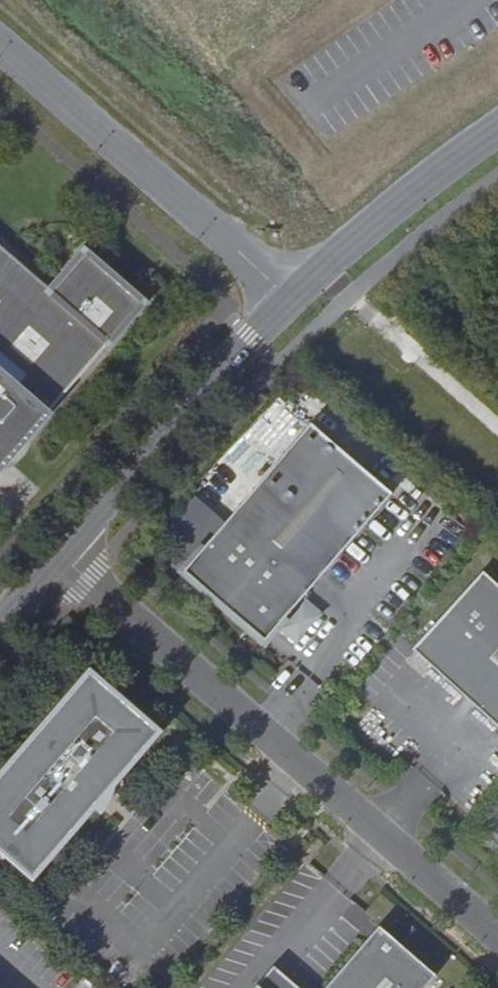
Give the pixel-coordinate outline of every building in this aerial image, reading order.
[(16,457),(145,309),(86,258),(54,296),(0,249),(0,443),(16,457)] [(312,425),(184,572),(265,642),(393,495),(312,425)] [(0,443),(0,474),(16,457),(0,443)] [(202,548),(224,518),(195,497),(173,527),(202,548)] [(413,651),(497,729),(497,586),(484,573),(413,651)] [(109,789),(159,731),(90,672),(0,776),(0,848),(33,876),(96,803),(89,797),(102,783),(109,789)] [(102,783),(89,797),(96,803),(109,789),(102,783)] [(437,976),(380,927),(327,987),(426,987),(437,976)] [(274,967),(255,987),(298,987),(274,967)]
